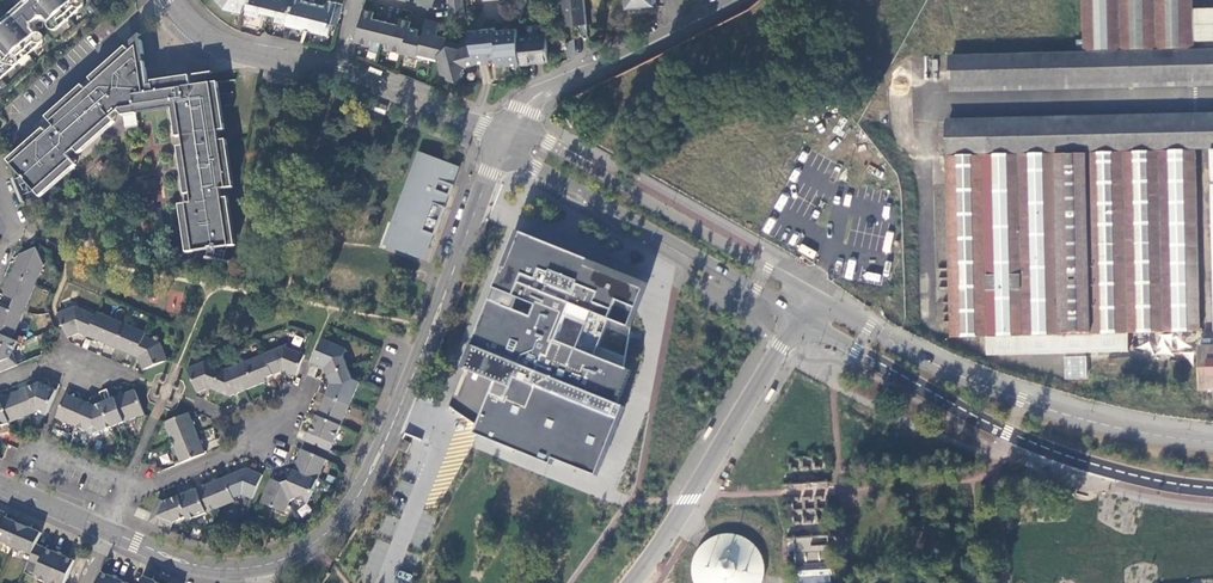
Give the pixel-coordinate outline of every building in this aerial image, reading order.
[(32,2),(40,11),(40,19),(44,19),(44,18),(46,18),(57,30),(84,5),(79,0),(35,0),(32,2)] [(343,2),(335,0),(327,0),(327,4),(311,0),(217,0),(223,7),(240,11),(243,1),(247,2),(245,12),(258,15),(259,10),(276,14),(275,19),(303,26),(304,24),(313,27),(312,28),(329,33),(332,21),(338,22),(343,2)] [(585,0),(564,0),(566,24),(577,23),(577,20),(581,20),(581,25),(582,30),(583,33),(584,36),(588,35),(587,20),(585,0)] [(1076,49),(1193,46),(1192,42),(1212,41),(1212,10),(1192,11),(1191,0),(1081,0),(1082,40),(1076,40),(1076,49)] [(34,23),(40,19),(40,11),(32,2),(29,5),(19,14),(27,22),(34,23)] [(465,15),(464,6),(449,8),(450,17),(465,15)] [(363,8),(356,40),(371,43),(372,38),(381,40),(386,20),(376,18),(375,22),(372,21),(372,17),(374,11),(363,8)] [(34,23),(27,22),(19,14),(0,32),(0,46),(0,47),(1,54),(7,54),(11,58),(0,67),(0,82),(44,41),(34,29),(34,28),(34,23)] [(440,20),(426,17),(422,34),(418,33),(419,29),(409,26),(403,51),(418,55),(418,52),(432,55),(437,34),(440,20)] [(386,20),(381,40),(390,42),(389,47),(403,51),(409,26),(411,20),(400,18),(399,23),(398,27),(394,26),(395,23),(386,20)] [(495,27),(481,28),(482,42),(484,42),(486,60),(497,59),(497,64),(520,62),(517,35),(517,28),(495,30),(495,27)] [(481,28),(467,30),(469,37),(471,43),(476,61),(486,60),(484,42),(482,42),(481,28)] [(520,62),(550,59),(547,32),(517,35),(520,62)] [(445,42),(446,39),(446,36),(437,34),(432,55),(439,56),(440,60),(444,71),(447,73),(449,73),(463,69),(467,65),(466,64),(476,61),(471,43),(462,46),(445,42)] [(567,41),(567,34),(552,36),(553,49),(568,48),(567,41)] [(471,43),(469,37),(461,39),(461,42),(446,39),(445,42),(462,46),(471,43)] [(575,37),(567,41),(568,48),(569,56),(577,52),(575,37)] [(142,39),(93,82),(97,87),(132,58),(144,72),(147,72),(142,39)] [(947,56),(949,93),(1212,87),(1212,50),(947,56)] [(132,58),(97,87),(90,93),(86,90),(49,121),(57,130),(50,136),(14,167),(37,195),(73,164),(70,159),(77,153),(81,158),(117,126),(113,121),(121,116),(124,120),(138,118),(138,114),(173,109),(179,108),(183,137),(185,147),(192,195),(193,204),(196,224),(225,221),(223,200),(222,191),(232,189),(226,141),(221,142),(219,132),(225,131),(218,83),(216,84),(193,87),(191,75),(176,82),(176,85),(167,86),(167,84),(154,85),(150,86),(149,81),(148,81),(147,72),(144,72),(132,58)] [(925,58),(925,76),(937,76),(937,58),(925,58)] [(464,73),(463,69),(449,73),(447,73),(449,76),(457,78),(464,73)] [(213,72),(191,75),(193,87),(216,84),(215,73),(213,72)] [(176,82),(191,75),(154,80),(154,85),(167,84),(167,86),(176,85),(176,82)] [(177,138),(183,137),(179,108),(173,109),(177,138)] [(988,154),(1212,149),(1212,118),(986,122),(988,154)] [(944,158),(948,337),(985,336),(986,355),(1065,353),(1064,358),(1084,357),(1085,353),(1128,352),(1127,333),(1198,331),(1195,152),(988,156),(988,154),(986,122),(947,123),(948,157),(944,158)] [(46,131),(11,163),(14,167),(50,136),(46,131)] [(185,196),(192,195),(185,147),(179,148),(185,196)] [(386,245),(423,259),(433,233),(435,234),(445,206),(434,202),(438,190),(450,195),(453,184),(451,183),(458,166),(420,152),(404,197),(401,196),(393,219),(395,220),(386,245)] [(78,169),(73,164),(37,195),(41,201),(78,169)] [(448,198),(450,195),(438,190),(434,202),(445,206),(448,198)] [(228,199),(223,200),(225,221),(196,224),(193,204),(180,206),(186,254),(235,247),(228,199)] [(649,285),(516,234),(462,368),(494,385),(475,424),(474,427),(555,458),(558,452),(598,470),(624,410),(617,405),(633,373),(626,369),(597,358),(611,321),(631,329),(649,285)] [(37,248),(19,255),(17,261),(4,291),(6,297),(14,300),(13,303),(11,308),(10,310),(2,307),(0,308),(0,373),(18,365),(13,354),(18,342),(12,339),(44,266),(37,248)] [(141,362),(144,370),(167,360),(161,343),(145,336),(146,333),(98,312),(97,316),(76,307),(58,313),(68,338),(73,336),(80,333),(98,341),(125,352),(139,358),(141,362)] [(347,349),(323,339),(313,363),(316,364),(322,367),(324,368),(329,380),(331,384),(322,406),(312,428),(306,441),(331,452),(360,383),(354,380),(344,356),(347,349)] [(285,371),(296,376),(305,355),(285,346),(226,370),(206,362),(188,369),(198,393),(205,391),(210,389),(230,397),(238,394),(260,385),(267,382),(265,379),(281,373),(285,371)] [(1199,399),(1212,399),(1212,346),(1198,347),(1199,391),(1199,399)] [(1064,358),(1065,378),(1085,378),(1084,357),(1064,358)] [(37,413),(46,416),(57,390),(40,383),(34,386),(9,396),(0,400),(0,428),(37,413)] [(94,435),(146,415),(135,390),(129,393),(109,400),(96,406),(94,406),(77,399),(66,394),(56,419),(94,435)] [(165,423),(181,464),(205,454),(201,443),(193,423),(189,413),(165,423)] [(308,504),(327,460),(303,450),(300,457),(292,477),(289,482),(283,484),(271,479),(261,503),(285,514),(290,502),(297,499),(308,504)] [(243,496),(253,500),(263,475),(248,468),(238,473),(214,482),(190,492),(169,500),(165,502),(159,499),(149,522),(170,531),(173,523),(188,518),(189,521),(235,502),(234,499),(243,496)] [(32,556),(24,574),(46,582),(66,582),(76,561),(71,559),(69,558),(70,556),(54,549),(53,551),(48,549),(37,545),(42,533),(38,531),(35,530),(36,528),(20,521),(19,523),(10,519),(7,518),(9,514),(0,510),(0,542),(32,556)] [(786,535),(788,582),(839,582),(836,534),(786,535)] [(725,535),(715,538),(705,544),(701,548),(696,557),(693,568),(694,578),(696,582),(763,582),(764,582),(766,575),(765,564),(762,554),(755,545),(746,538),(736,535),(725,535)] [(126,582),(127,581),(109,573),(108,575),(105,574),(103,573),(98,582),(126,582)] [(158,582),(154,581),(156,578),(146,574),(143,582),(158,582)]
